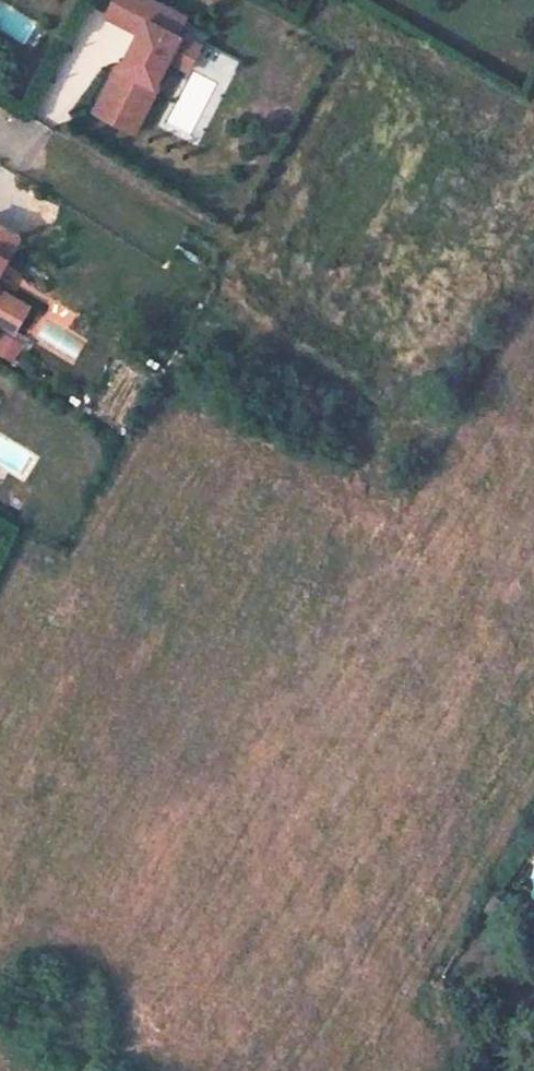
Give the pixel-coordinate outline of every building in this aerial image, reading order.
[(101,24),(131,39),(142,16),(176,33),(186,13),(160,0),(113,0),(101,24)] [(176,33),(142,16),(131,39),(91,114),(141,140),(192,42),(176,33)] [(0,227),(0,278),(23,242),(0,227)] [(17,338),(37,307),(0,284),(0,328),(17,338)]
